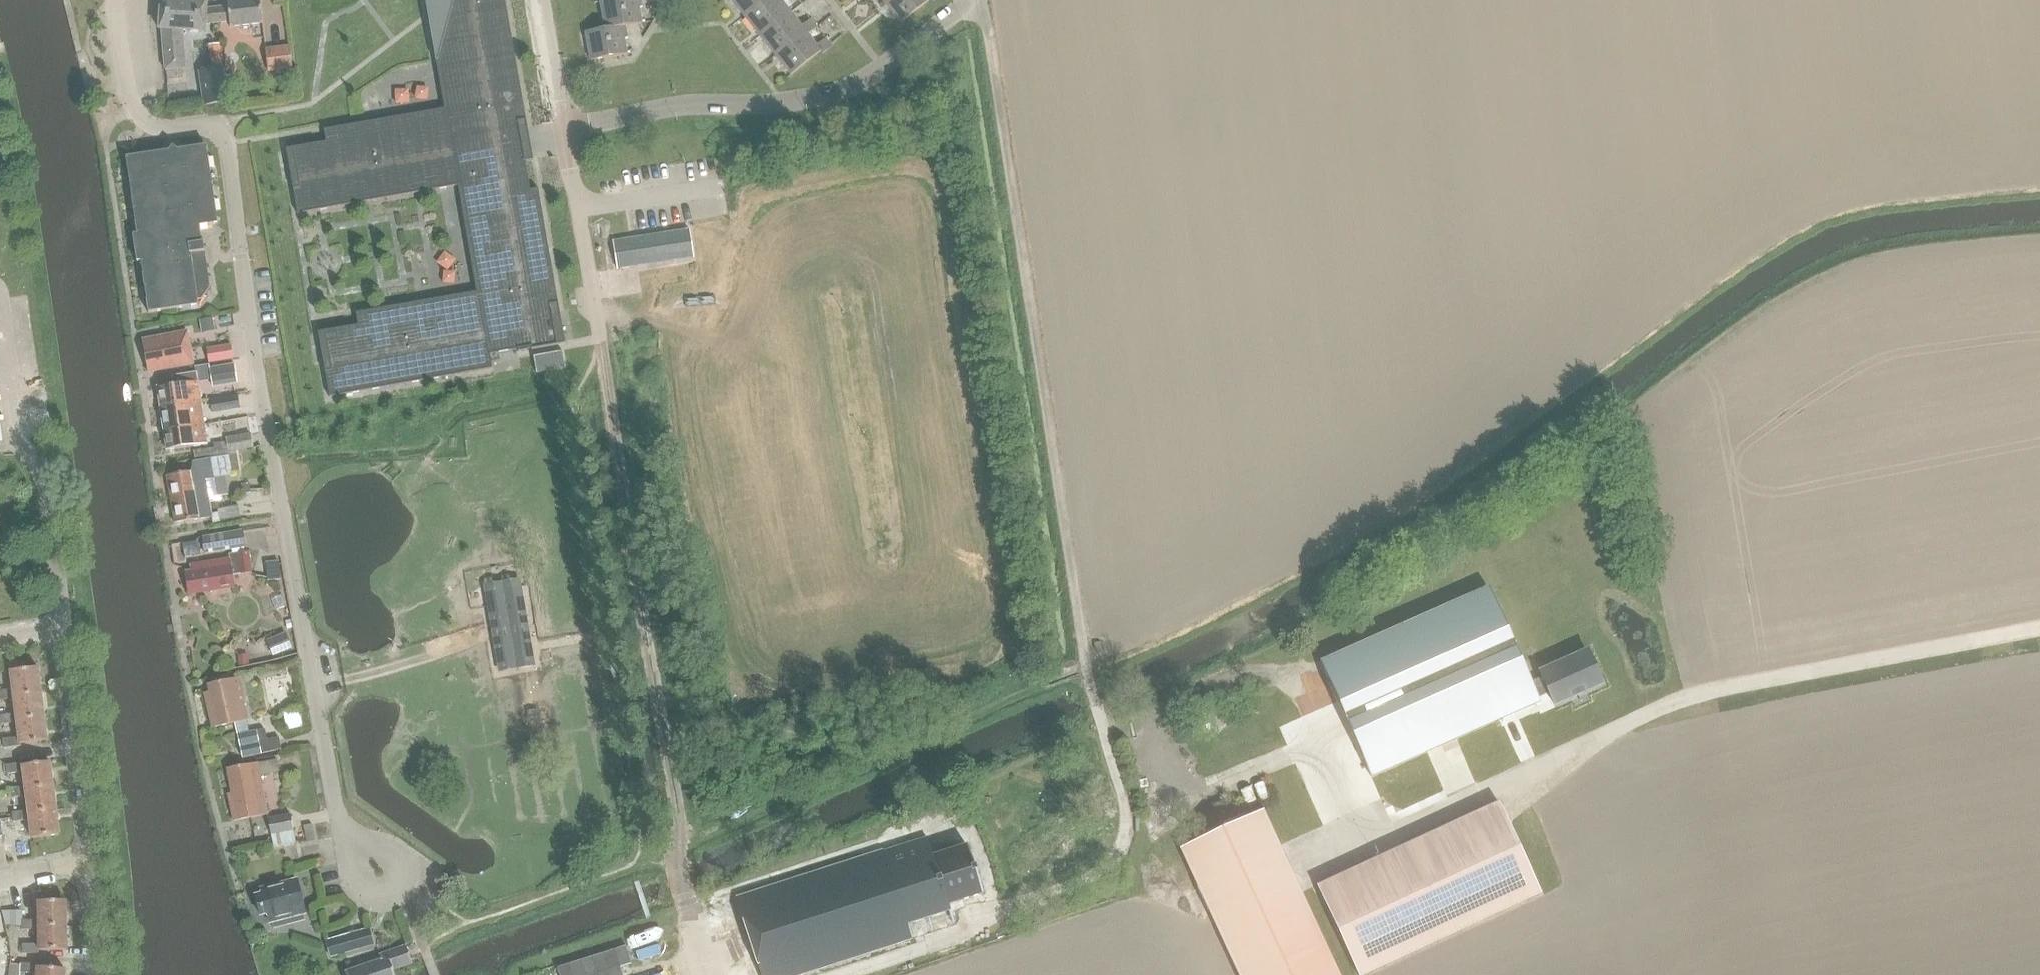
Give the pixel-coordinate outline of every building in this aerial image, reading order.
[(262,24),(260,0),(239,0),(227,1),(228,7),(207,10),(207,2),(175,0),(161,0),(159,29),(162,29),(165,70),(185,69),(183,31),(205,32),(206,24),(229,21),(230,27),(262,24)] [(293,183),(298,213),(458,184),(477,292),(357,313),(359,326),(325,332),(330,363),(325,364),(330,395),(491,367),(488,353),(532,345),(532,348),(556,344),(550,312),(557,311),(536,191),(529,192),(524,162),(518,129),(525,128),(503,0),(441,0),(444,18),(430,21),(445,109),(326,130),(329,143),(295,149),(300,181),(293,183)] [(600,1),(605,28),(605,29),(625,25),(625,26),(645,22),(641,0),(608,0),(600,1)] [(745,17),(766,0),(731,0),(745,17)] [(745,17),(760,36),(790,12),(780,0),(766,0),(745,17)] [(886,4),(901,23),(930,0),(890,0),(886,4)] [(790,12),(760,36),(775,56),(806,32),(808,34),(816,28),(810,20),(801,26),(790,12)] [(605,28),(585,32),(591,61),(630,53),(625,26),(625,25),(605,29),(605,28)] [(806,32),(775,56),(791,75),(821,51),(823,54),(832,47),(825,39),(817,46),(808,34),(806,32)] [(289,45),(264,48),(267,72),(292,69),(289,45)] [(225,92),(223,77),(222,67),(211,69),(196,71),(201,106),(227,102),(225,92)] [(223,77),(225,92),(233,91),(230,75),(223,77)] [(197,300),(201,299),(210,288),(203,242),(201,242),(199,226),(214,224),(217,220),(207,149),(202,146),(126,157),(148,313),(198,305),(197,300)] [(688,229),(612,241),(617,270),(693,258),(688,229)] [(200,321),(202,331),(214,329),(212,319),(200,321)] [(142,340),(148,372),(193,364),(187,332),(142,340)] [(209,362),(232,359),(231,346),(207,349),(209,362)] [(562,351),(533,357),(536,374),(565,368),(562,351)] [(210,365),(195,367),(196,373),(196,378),(212,376),(211,368),(210,365)] [(237,383),(234,365),(211,368),(212,376),(213,386),(237,383)] [(160,407),(200,402),(196,378),(196,373),(173,376),(174,385),(158,388),(160,407)] [(213,413),(238,408),(236,396),(210,401),(213,413)] [(164,431),(204,426),(200,402),(160,407),(164,431)] [(167,451),(207,445),(204,426),(164,431),(167,451)] [(251,433),(226,437),(227,441),(228,452),(229,452),(253,448),(251,433)] [(194,471),(166,476),(174,524),(212,518),(213,522),(220,521),(219,512),(212,513),(209,498),(206,479),(215,478),(215,477),(225,475),(232,474),(232,472),(229,452),(228,452),(227,441),(214,444),(214,447),(194,451),(195,461),(193,462),(194,471)] [(238,505),(218,508),(219,512),(220,521),(240,518),(238,505)] [(243,531),(203,538),(205,554),(246,547),(243,531)] [(198,540),(182,543),(184,557),(200,555),(198,540)] [(233,575),(251,572),(248,551),(229,554),(230,559),(191,565),(192,571),(186,572),(189,594),(235,587),(233,575)] [(1487,583),(1317,659),(1372,777),(1540,702),(1538,696),(1547,692),(1553,705),(1605,682),(1589,645),(1535,670),(1538,676),(1531,680),(1487,583)] [(503,590),(486,593),(498,659),(515,656),(516,661),(533,658),(531,651),(528,632),(521,591),(504,594),(503,590)] [(272,656),(292,648),(286,633),(266,640),(272,656)] [(20,744),(48,741),(38,667),(10,671),(13,690),(0,692),(0,700),(14,699),(16,714),(0,716),(0,724),(17,722),(19,738),(2,740),(4,748),(21,746),(20,744)] [(243,759),(283,749),(280,737),(268,740),(265,728),(249,732),(246,720),(248,720),(238,678),(208,685),(209,692),(204,693),(212,728),(234,723),(243,759)] [(292,711),(294,727),(311,725),(308,708),(292,711)] [(269,771),(287,770),(286,759),(268,760),(269,771)] [(22,763),(6,765),(7,775),(23,772),(25,787),(25,790),(54,786),(51,762),(23,766),(22,763)] [(234,821),(267,815),(257,763),(227,768),(232,793),(228,794),(234,821)] [(1272,780),(1251,789),(1256,804),(1278,795),(1272,780)] [(25,787),(9,789),(10,799),(26,796),(28,810),(28,814),(57,810),(54,786),(25,790),(25,787)] [(1312,883),(1353,974),(1536,894),(1495,802),(1312,883)] [(12,813),(13,822),(29,820),(31,839),(61,835),(57,810),(28,814),(28,810),(12,813)] [(1183,849),(1242,974),(1336,974),(1260,813),(1183,849)] [(288,816),(269,819),(273,846),(293,842),(288,816)] [(740,898),(766,974),(809,974),(917,938),(912,922),(956,907),(955,903),(988,892),(971,842),(937,853),(931,835),(889,850),(888,848),(740,898)] [(289,917),(305,912),(297,880),(261,890),(262,895),(255,897),(260,914),(267,912),(270,922),(280,919),(282,927),(291,924),(289,917)] [(39,926),(67,926),(67,901),(38,901),(38,920),(22,920),(22,930),(39,930),(39,926)] [(9,925),(22,925),(22,920),(22,914),(9,914),(9,925)] [(39,944),(22,944),(23,954),(40,954),(40,951),(67,951),(67,926),(39,926),(39,930),(39,944)] [(342,954),(374,945),(369,929),(337,938),(342,954)] [(412,963),(406,946),(379,955),(381,960),(345,973),(345,974),(395,974),(393,970),(412,963)] [(619,968),(630,965),(624,948),(557,970),(558,974),(621,974),(619,968)] [(38,964),(22,963),(22,965),(21,973),(37,974),(65,974),(66,970),(38,967),(38,964)] [(9,974),(20,974),(21,966),(10,965),(9,974)]
